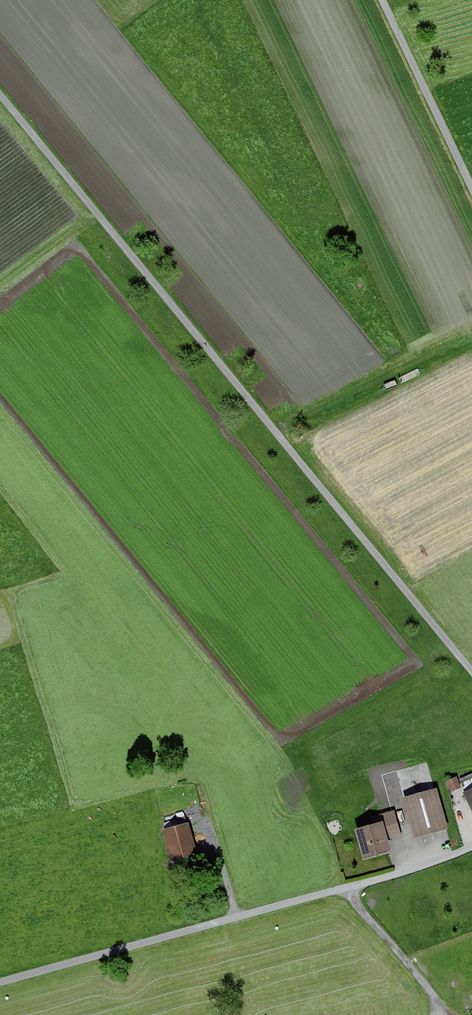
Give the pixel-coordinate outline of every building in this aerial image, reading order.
[(456,776),(445,780),(450,792),(461,787),(456,776)] [(449,826),(439,785),(404,794),(415,835),(449,826)] [(464,789),(471,807),(471,786),(464,789)] [(373,820),(355,825),(363,855),(392,847),(390,838),(403,834),(396,807),(372,814),(373,820)] [(185,816),(165,822),(166,826),(186,820),(185,816)] [(194,820),(168,828),(177,861),(203,853),(194,820)]
